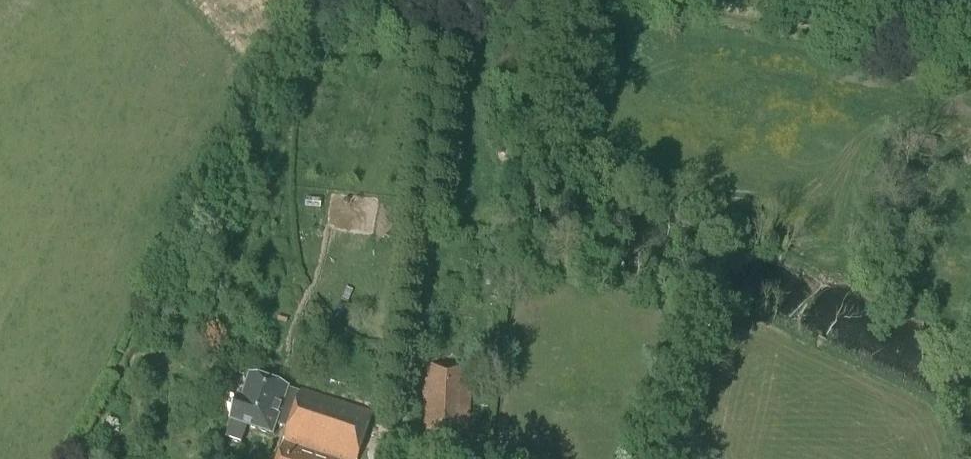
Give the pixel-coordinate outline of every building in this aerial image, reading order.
[(468,435),(471,370),(420,368),(418,433),(468,435)] [(253,380),(245,401),(236,399),(229,423),(231,424),(226,439),(242,444),(247,426),(273,435),(277,424),(290,429),(280,458),(360,458),(374,415),(305,392),(304,397),(253,380)]
